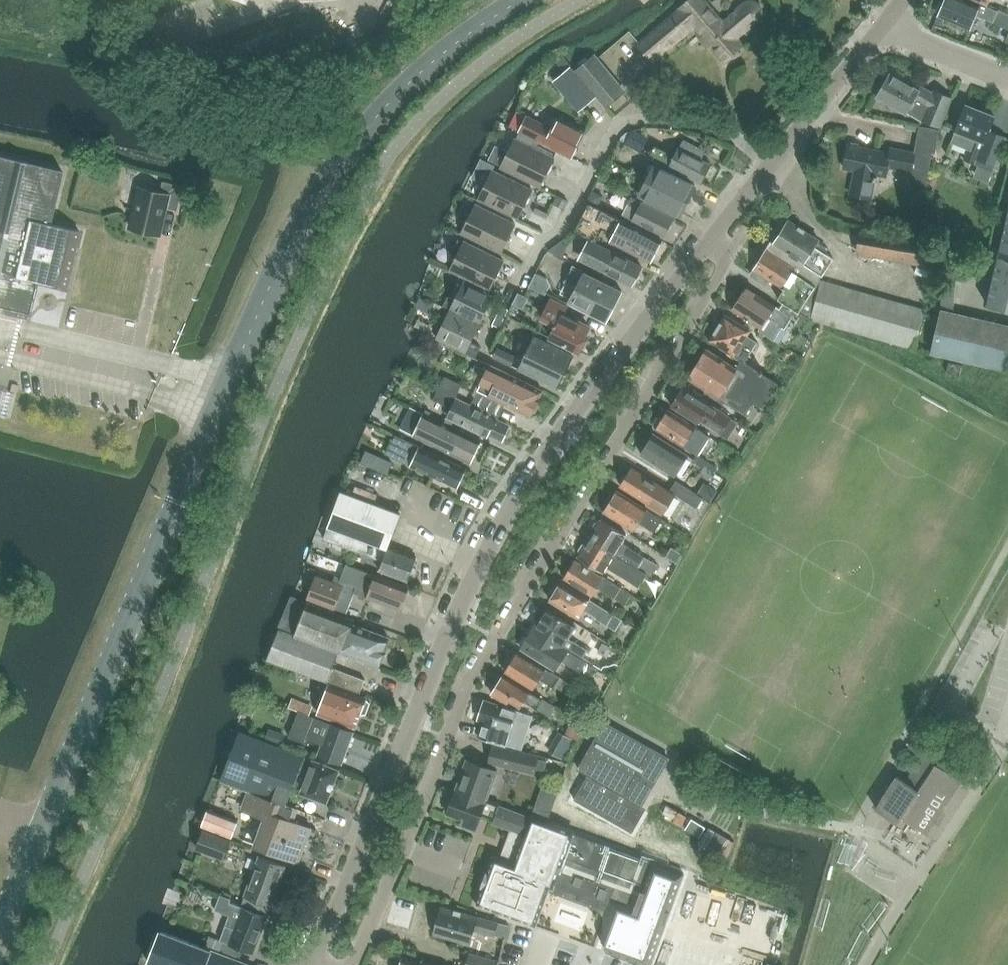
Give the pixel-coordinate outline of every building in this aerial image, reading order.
[(642,45),(643,46),(654,59),(686,31),(692,26),(701,36),(704,33),(713,43),(726,58),(744,43),(740,38),(756,23),(761,19),(762,16),(763,12),(762,9),(760,6),(759,5),(757,3),(754,2),(750,1),(746,2),(744,4),(741,6),(723,22),(708,4),(705,0),(687,0),(677,9),(681,13),(675,18),(642,45)] [(970,0),(945,0),(945,1),(940,2),(936,10),(940,12),(939,15),(969,28),(975,14),(993,21),(998,10),(980,2),(979,4),(970,0)] [(572,65),(553,80),(579,111),(597,95),(606,106),(625,91),(603,64),(595,54),(576,70),(572,65)] [(917,89),(890,74),(876,95),(905,113),(906,112),(919,119),(920,119),(921,120),(939,127),(953,97),(933,89),(933,93),(920,85),(917,89)] [(986,112),(965,104),(950,142),(966,148),(963,158),(975,163),(978,157),(996,165),(1007,138),(988,131),(995,115),(986,112)] [(552,128),(527,114),(519,130),(524,133),(544,144),(543,144),(572,159),(585,131),(558,118),(552,128)] [(927,173),(932,151),(935,151),(939,129),(919,125),(915,151),(890,146),(889,151),(848,144),(844,168),(853,170),(849,194),(869,198),(874,175),(886,177),(887,167),(911,172),(908,184),(925,187),(927,173)] [(638,151),(645,138),(633,132),(633,133),(625,134),(621,137),(619,141),(626,145),(638,151)] [(541,187),(555,158),(515,139),(501,167),(541,187)] [(701,158),(704,152),(682,141),(674,157),(654,146),(649,156),(701,183),(711,164),(701,158)] [(28,313),(35,282),(65,289),(73,256),(75,248),(79,231),(49,223),(62,171),(0,156),(0,306),(28,313)] [(651,181),(688,200),(695,185),(658,167),(651,181)] [(519,218),(533,190),(493,170),(479,199),(493,206),(519,218)] [(178,211),(184,186),(163,181),(160,191),(138,186),(128,228),(160,235),(166,208),(178,211)] [(680,215),(688,200),(651,181),(643,196),(680,215)] [(591,190),(586,201),(597,206),(602,196),(591,190)] [(556,195),(553,203),(564,209),(568,201),(556,195)] [(665,235),(673,218),(631,197),(625,209),(635,214),(632,219),(665,235)] [(662,240),(589,203),(574,231),(589,238),(596,242),(603,228),(613,233),(610,240),(652,261),(662,240)] [(932,203),(930,215),(943,218),(945,206),(932,203)] [(502,253),(516,224),(476,205),(462,233),(502,253)] [(987,304),(1007,309),(1007,212),(987,304)] [(812,268),(823,274),(833,257),(819,248),(822,244),(817,241),(818,239),(789,220),(774,242),(813,266),(812,268)] [(938,266),(941,244),(930,242),(930,241),(861,230),(858,251),(926,262),(926,264),(938,266)] [(642,266),(596,242),(589,238),(580,254),(606,267),(604,271),(632,286),(642,266)] [(548,250),(562,257),(566,248),(563,242),(560,240),(548,250)] [(490,290),(504,261),(465,241),(451,270),(490,290)] [(785,301),(800,310),(819,279),(823,274),(812,268),(771,242),(751,274),(765,283),(768,278),(785,288),(779,298),(785,301)] [(954,309),(959,247),(946,246),(941,308),(954,309)] [(606,321),(622,290),(585,272),(569,302),(606,321)] [(926,309),(819,279),(800,310),(817,319),(916,347),(926,309)] [(449,297),(444,306),(450,309),(478,323),(492,294),(464,281),(455,300),(449,297)] [(800,310),(785,301),(781,309),(746,288),(733,309),(761,327),(760,330),(774,339),(783,326),(785,327),(791,318),(804,326),(809,317),(817,319),(800,310)] [(519,308),(526,295),(518,292),(512,304),(519,308)] [(587,338),(588,334),(586,333),(590,327),(562,313),(566,306),(552,300),(542,317),(557,324),(551,336),(580,351),(581,349),(583,349),(588,340),(587,338)] [(500,306),(491,323),(498,327),(507,310),(500,306)] [(478,323),(450,309),(437,336),(436,338),(475,356),(480,347),(469,341),(478,323)] [(942,310),(932,353),(1007,371),(1007,325),(942,310)] [(709,340),(733,355),(744,361),(757,341),(747,335),(750,330),(725,314),(709,340)] [(418,318),(414,325),(425,331),(429,324),(418,318)] [(556,387),(565,370),(572,355),(535,336),(518,368),(556,387)] [(510,365),(515,356),(498,347),(493,356),(510,365)] [(744,361),(733,355),(729,362),(707,349),(688,378),(745,414),(753,402),(762,407),(777,382),(744,361)] [(477,391),(505,404),(505,403),(531,416),(543,390),(489,364),(477,391)] [(446,374),(440,387),(456,395),(463,383),(446,374)] [(719,433),(729,416),(683,387),(671,405),(697,422),(699,420),(719,433)] [(450,409),(456,399),(456,397),(438,389),(433,400),(450,409)] [(469,405),(456,399),(448,416),(488,435),(489,433),(503,440),(509,426),(496,420),(497,417),(470,404),(469,405)] [(704,432),(669,409),(657,429),(683,445),(683,446),(696,455),(698,456),(710,437),(704,432)] [(470,462),(481,440),(423,414),(413,435),(470,462)] [(375,417),(372,425),(383,429),(387,422),(375,417)] [(654,433),(641,454),(674,475),(687,455),(654,433)] [(455,486),(464,469),(395,435),(387,453),(455,486)] [(696,455),(693,459),(705,467),(714,472),(717,468),(708,462),(698,456),(696,455)] [(381,458),(376,470),(387,475),(392,463),(381,458)] [(622,484),(621,486),(647,503),(646,506),(662,516),(675,494),(697,507),(702,497),(698,495),(686,488),(675,481),(670,491),(633,467),(628,474),(625,475),(621,480),(622,484)] [(704,484),(698,495),(702,497),(710,502),(717,491),(704,484)] [(340,491),(323,537),(383,559),(388,547),(400,514),(373,503),(351,495),(340,491)] [(607,509),(605,512),(632,528),(638,518),(652,527),(658,517),(618,491),(612,500),(609,500),(605,506),(607,509)] [(593,531),(590,537),(638,567),(640,569),(646,573),(649,575),(652,576),(659,565),(644,556),(645,555),(622,541),(625,534),(601,519),(599,522),(595,522),(591,528),(593,530),(593,531)] [(580,553),(578,556),(602,572),(605,566),(638,586),(646,573),(640,569),(638,567),(590,537),(586,543),(582,543),(578,549),(580,553)] [(383,559),(379,570),(407,581),(408,579),(411,579),(415,578),(417,572),(416,569),(413,566),(416,557),(388,547),(383,559)] [(676,562),(681,553),(671,547),(666,556),(676,562)] [(631,593),(576,559),(564,578),(591,595),(596,587),(606,593),(624,604),(631,593)] [(400,609),(408,587),(346,564),(340,580),(360,588),(358,594),(400,609)] [(333,608),(341,585),(316,575),(307,598),(333,608)] [(602,607),(562,582),(550,600),(578,617),(583,609),(610,625),(615,629),(621,619),(603,607),(602,607)] [(378,667),(385,648),(386,647),(385,646),(388,637),(352,623),(353,619),(292,596),(267,659),(360,693),(365,679),(333,667),(339,652),(378,667)] [(533,628),(582,658),(587,650),(567,637),(574,626),(545,608),(533,628)] [(521,648),(549,666),(555,670),(562,660),(589,676),(595,666),(582,658),(533,628),(528,636),(525,636),(520,643),(522,646),(521,648)] [(574,687),(560,678),(559,677),(560,677),(518,651),(506,672),(534,689),(539,678),(554,687),(554,686),(569,695),(574,687)] [(604,667),(602,669),(612,675),(617,666),(615,664),(604,667)] [(556,707),(543,699),(504,675),(492,694),(508,704),(510,700),(521,707),(525,700),(537,707),(537,708),(550,716),(556,707)] [(355,727),(366,697),(330,683),(319,714),(355,727)] [(299,711),(308,715),(312,705),(292,698),(289,707),(299,710),(299,711)] [(522,749),(534,715),(485,700),(478,720),(484,721),(479,736),(505,745),(505,744),(522,749)] [(308,715),(299,711),(299,712),(297,711),(288,736),(304,742),(305,737),(322,743),(318,755),(341,764),(353,732),(311,716),(308,715)] [(574,718),(565,734),(576,740),(585,724),(574,718)] [(577,769),(588,776),(575,799),(633,831),(646,807),(642,805),(668,758),(649,747),(603,722),(577,769)] [(280,744),(284,734),(268,729),(265,739),(280,744)] [(329,795),(339,770),(238,731),(220,779),(242,787),(248,790),(285,804),(292,783),(302,787),(300,792),(327,803),(329,795)] [(559,732),(549,751),(563,758),(573,739),(559,732)] [(536,770),(538,756),(493,745),(490,760),(536,770)] [(928,836),(963,782),(921,755),(904,782),(896,777),(876,807),(897,821),(899,817),(928,836)] [(486,802),(488,797),(497,771),(467,759),(448,813),(463,819),(461,825),(476,831),(482,814),(495,818),(492,824),(501,827),(508,810),(486,802)] [(296,808),(285,804),(248,790),(240,808),(264,817),(254,844),(297,861),(310,828),(291,821),(296,808)] [(208,810),(202,825),(232,837),(237,821),(208,810)] [(658,865),(509,810),(502,828),(516,833),(505,861),(494,856),(476,905),(537,927),(553,884),(564,888),(563,893),(565,897),(574,900),(578,898),(579,893),(640,916),(658,865)] [(691,820),(686,829),(699,837),(705,828),(691,820)] [(222,859),(229,840),(201,830),(194,849),(222,859)] [(267,911),(285,866),(259,856),(242,902),(267,911)] [(209,936),(205,948),(235,959),(239,947),(253,952),(266,917),(242,908),(242,907),(230,903),(231,898),(221,894),(215,910),(229,915),(224,931),(221,940),(209,936)] [(505,938),(508,926),(442,907),(436,934),(470,943),(474,931),(494,936),(495,935),(505,938)] [(148,962),(155,964),(249,964),(235,959),(205,948),(203,947),(202,948),(170,935),(160,931),(148,962)] [(497,962),(470,955),(467,964),(496,964),(497,962)] [(401,957),(399,964),(432,964),(401,957)]
